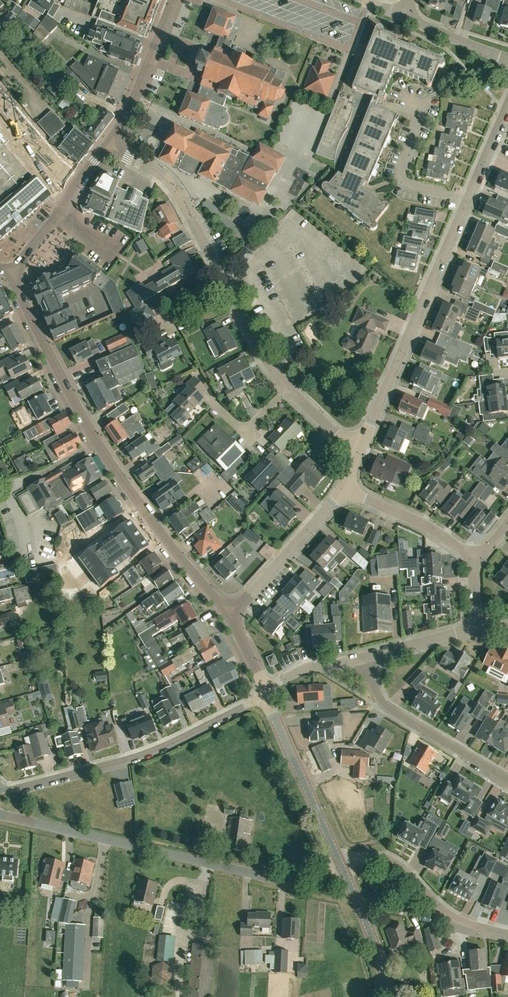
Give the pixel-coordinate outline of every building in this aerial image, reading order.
[(53,0),(31,0),(47,9),(53,0)] [(158,0),(98,0),(96,6),(81,0),(79,0),(66,0),(64,7),(144,38),(158,0)] [(446,0),(431,0),(429,5),(444,9),(446,0)] [(491,11),(497,13),(500,0),(487,0),(486,3),(484,9),(478,7),(474,21),(486,25),(491,11)] [(18,16),(22,8),(15,4),(11,12),(18,16)] [(55,4),(47,14),(53,18),(61,6),(55,4)] [(238,30),(241,20),(214,9),(209,22),(208,21),(205,23),(203,28),(204,31),(220,37),(233,42),(236,33),(232,31),(233,28),(238,30)] [(460,20),(462,13),(455,11),(453,18),(460,20)] [(41,22),(30,14),(24,22),(35,30),(41,22)] [(52,33),(60,24),(53,18),(47,14),(42,22),(52,33)] [(42,42),(52,33),(42,22),(33,34),(42,42)] [(137,54),(141,43),(109,31),(108,32),(94,26),(92,34),(91,33),(89,39),(88,38),(86,41),(84,40),(84,39),(83,40),(100,52),(109,56),(108,57),(134,67),(134,64),(136,65),(139,57),(137,57),(138,54),(137,54)] [(441,67),(442,67),(443,67),(443,66),(444,65),(444,64),(444,63),(444,62),(444,61),(443,60),(442,59),(396,41),(397,38),(383,33),(383,32),(384,31),(383,30),(383,29),(383,28),(382,28),(382,27),(381,27),(380,27),(379,27),(378,27),(377,27),(376,28),(376,29),(375,29),(352,89),(373,97),(342,176),(338,173),(329,184),(328,184),(327,183),(326,183),(325,184),(324,184),(323,185),(322,186),(322,187),(322,188),(322,189),(322,190),(323,190),(330,196),(341,205),(353,215),(352,215),(364,224),(370,229),(371,229),(372,230),(373,230),(374,230),(375,229),(376,229),(376,228),(377,227),(377,226),(377,225),(377,224),(376,223),(375,222),(387,208),(388,207),(388,206),(388,205),(388,204),(387,204),(387,203),(386,203),(385,203),(384,203),(383,203),(383,204),(363,187),(365,182),(368,184),(371,176),(377,163),(383,149),(389,136),(394,122),(395,122),(398,115),(381,108),(386,96),(383,95),(393,70),(426,82),(426,83),(426,84),(426,85),(427,85),(427,86),(428,86),(429,86),(430,86),(431,86),(431,85),(432,85),(439,67),(440,67),(441,67)] [(230,48),(233,42),(220,37),(216,47),(215,49),(213,48),(213,49),(215,49),(213,54),(211,53),(211,54),(208,52),(205,60),(200,58),(196,69),(199,70),(198,73),(201,75),(200,77),(202,77),(203,78),(201,84),(200,84),(199,85),(201,85),(200,87),(201,87),(197,97),(223,107),(228,96),(238,100),(237,101),(238,102),(239,100),(247,103),(246,105),(247,105),(248,103),(249,104),(248,106),(253,108),(254,106),(256,106),(255,108),(256,108),(261,110),(259,116),(269,120),(276,102),(282,100),(285,93),(282,86),(286,73),(271,67),(270,69),(268,69),(269,67),(264,65),(263,67),(262,66),(263,64),(262,64),(261,66),(253,63),(254,61),(253,60),(252,62),(243,59),(246,51),(236,47),(234,47),(233,49),(230,48)] [(91,75),(124,89),(129,76),(117,71),(119,68),(111,65),(109,69),(106,68),(108,64),(89,56),(84,67),(91,75)] [(327,73),(330,63),(319,59),(315,68),(313,67),(304,90),(326,98),(335,76),(327,73)] [(83,67),(77,61),(70,68),(92,90),(99,92),(97,95),(106,99),(107,96),(118,101),(124,89),(91,75),(84,67),(83,66),(83,67)] [(70,91),(79,79),(69,69),(48,89),(55,97),(66,87),(70,91)] [(51,197),(43,188),(59,186),(61,186),(62,185),(63,184),(73,171),(74,170),(74,168),(73,168),(73,167),(71,165),(70,165),(63,160),(63,159),(0,87),(0,241),(51,197)] [(354,97),(340,92),(316,154),(334,161),(334,162),(335,162),(335,159),(336,156),(336,154),(336,152),(337,150),(338,148),(338,146),(339,144),(340,142),(341,139),(342,137),(343,136),(344,134),(346,132),(347,130),(348,128),(347,128),(346,127),(348,123),(349,121),(350,120),(350,118),(351,116),(352,114),(352,112),(353,109),(353,107),(354,105),(354,103),(354,101),(354,99),(354,97)] [(221,127),(223,127),(224,127),(225,127),(226,126),(227,125),(228,124),(229,122),(229,121),(230,119),(230,118),(229,116),(229,115),(228,114),(228,113),(227,113),(226,112),(228,108),(223,107),(197,97),(188,93),(180,116),(219,131),(221,127)] [(99,144),(122,112),(110,103),(88,136),(99,144)] [(471,125),(474,110),(454,106),(452,114),(457,115),(456,121),(468,124),(471,125)] [(51,138),(50,140),(54,145),(78,164),(86,154),(68,139),(63,145),(53,137),(66,126),(53,110),(38,122),(51,138)] [(465,139),(468,124),(456,121),(448,120),(446,128),(451,129),(450,135),(462,139),(465,139)] [(194,136),(175,127),(165,144),(166,145),(159,159),(173,166),(173,165),(179,168),(179,169),(193,176),(196,171),(200,173),(199,175),(215,183),(216,183),(260,205),(268,191),(267,190),(269,185),(277,171),(279,172),(286,157),(260,144),(253,158),(239,151),(239,152),(233,149),(234,148),(197,130),(194,136)] [(86,154),(87,154),(89,152),(88,151),(95,143),(76,128),(68,139),(86,154)] [(459,153),(462,139),(450,135),(441,134),(440,142),(445,143),(443,150),(456,152),(459,153)] [(453,167),(456,152),(443,150),(435,148),(433,156),(439,157),(438,164),(450,167),(453,167)] [(447,181),(450,167),(438,164),(429,162),(427,170),(432,171),(431,178),(447,181)] [(500,175),(497,174),(494,181),(497,183),(495,186),(507,192),(507,175),(501,172),(500,175)] [(115,179),(107,173),(106,173),(101,174),(92,189),(91,190),(111,201),(117,188),(116,188),(119,181),(117,180),(117,179),(116,179),(115,179)] [(127,192),(117,188),(111,201),(91,190),(91,191),(85,205),(81,207),(84,213),(88,211),(141,234),(149,201),(141,198),(142,195),(128,189),(127,192)] [(203,206),(210,212),(216,207),(208,199),(203,205),(202,205),(203,206)] [(505,206),(489,200),(483,214),(500,220),(502,215),(507,218),(507,199),(505,206)] [(164,239),(179,231),(175,223),(178,222),(168,204),(153,212),(163,230),(160,231),(164,239)] [(434,227),(437,212),(416,208),(414,216),(419,217),(418,223),(430,226),(434,227)] [(427,241),(430,226),(418,223),(410,221),(408,230),(413,231),(411,237),(424,241),(427,241)] [(479,224),(473,238),(498,248),(499,244),(495,242),(496,239),(492,237),(493,232),(507,238),(507,236),(507,229),(497,224),(494,230),(479,224)] [(177,249),(190,242),(185,233),(172,240),(177,249)] [(421,255),(424,241),(411,237),(404,236),(402,244),(407,245),(406,252),(418,255),(421,255)] [(496,253),(498,248),(473,238),(467,252),(482,258),(486,249),(496,253)] [(142,240),(141,239),(135,242),(136,244),(134,245),(139,255),(148,250),(143,239),(142,240)] [(249,260),(253,255),(245,248),(241,253),(249,260)] [(415,269),(418,255),(406,252),(397,250),(396,258),(401,259),(399,266),(415,269)] [(167,297),(164,290),(196,272),(184,251),(173,258),(178,267),(165,275),(166,277),(143,291),(140,286),(128,293),(137,309),(130,312),(138,326),(154,317),(149,307),(167,297)] [(245,264),(249,260),(241,253),(237,257),(245,264)] [(39,282),(32,286),(35,293),(33,294),(39,307),(41,306),(45,315),(43,316),(54,341),(79,330),(68,305),(65,306),(61,297),(80,289),(92,283),(104,292),(114,315),(125,310),(115,283),(105,275),(78,256),(77,256),(69,267),(71,268),(52,277),(51,275),(38,281),(39,282)] [(241,268),(245,264),(237,257),(233,261),(241,268)] [(507,270),(507,268),(494,261),(491,269),(506,275),(507,270)] [(478,270),(465,264),(462,269),(460,268),(456,277),(474,285),(479,274),(485,277),(488,272),(479,267),(478,270)] [(488,272),(490,273),(498,277),(500,273),(506,276),(506,275),(491,269),(490,269),(489,269),(488,272)] [(495,314),(496,310),(475,301),(476,298),(469,295),(474,285),(456,277),(452,286),(455,287),(452,292),(465,298),(465,300),(474,304),(473,304),(472,308),(493,317),(495,314)] [(2,320),(1,318),(10,314),(7,305),(8,305),(0,286),(0,322),(2,320)] [(468,306),(456,301),(453,307),(444,304),(439,317),(454,323),(457,316),(475,324),(478,319),(481,320),(481,319),(465,313),(468,306)] [(493,317),(472,308),(468,306),(465,313),(481,319),(482,316),(487,318),(486,321),(491,323),(493,317)] [(385,330),(388,322),(360,309),(354,323),(363,326),(356,342),(353,340),(353,341),(350,339),(347,339),(345,341),(343,343),(344,346),(347,348),(349,350),(369,359),(379,336),(371,333),(375,326),(385,330)] [(493,317),(491,322),(506,321),(506,314),(495,314),(493,317)] [(437,340),(449,345),(453,338),(448,336),(454,323),(439,317),(433,330),(441,333),(437,340)] [(222,330),(219,323),(204,331),(209,340),(212,338),(221,355),(237,348),(226,328),(222,330)] [(16,325),(3,332),(4,334),(0,336),(0,346),(8,342),(13,351),(27,344),(16,325)] [(489,339),(485,338),(484,339),(485,353),(490,352),(490,345),(496,344),(498,359),(507,358),(507,333),(507,332),(494,334),(494,338),(489,339)] [(128,343),(123,333),(105,342),(109,352),(128,343)] [(173,340),(167,343),(163,337),(155,342),(144,348),(148,357),(155,353),(160,363),(158,364),(158,366),(160,371),(162,371),(171,367),(172,364),(170,360),(180,354),(173,340)] [(453,338),(449,345),(470,354),(473,347),(453,338)] [(89,349),(86,343),(70,351),(77,364),(92,356),(99,352),(96,346),(89,349)] [(443,351),(434,347),(427,344),(421,357),(443,367),(446,359),(446,358),(441,356),(443,351)] [(470,354),(449,345),(446,352),(458,357),(457,359),(466,363),(468,357),(472,359),(473,355),(470,354)] [(106,359),(97,363),(102,376),(112,371),(116,380),(119,386),(145,374),(143,368),(144,368),(134,346),(113,356),(106,359)] [(25,357),(8,365),(5,360),(0,363),(0,377),(3,383),(12,378),(13,379),(31,369),(25,357)] [(248,370),(242,359),(219,371),(225,383),(231,380),(235,388),(226,393),(231,401),(240,396),(238,392),(245,388),(243,384),(254,378),(249,369),(248,370)] [(448,376),(442,374),(443,373),(430,367),(427,374),(416,369),(410,384),(431,393),(434,385),(437,386),(440,379),(446,382),(448,376)] [(214,373),(212,369),(204,374),(207,379),(211,377),(210,375),(214,373)] [(492,388),(492,381),(494,381),(493,376),(479,378),(481,396),(488,395),(489,401),(506,399),(504,387),(492,388)] [(116,388),(111,378),(104,381),(103,379),(87,387),(93,399),(109,392),(116,388)] [(184,424),(187,421),(187,420),(186,419),(189,416),(187,414),(203,398),(199,395),(206,389),(194,378),(183,389),(185,391),(174,402),(180,408),(172,417),(180,425),(182,424),(183,424),(184,424)] [(18,381),(5,388),(11,399),(18,395),(21,401),(42,390),(36,379),(21,387),(18,381)] [(156,388),(154,381),(148,382),(150,390),(156,388)] [(109,392),(93,399),(100,412),(115,404),(122,400),(116,388),(109,392)] [(38,420),(53,413),(47,402),(49,400),(46,394),(29,403),(32,408),(28,410),(31,415),(34,413),(38,420)] [(402,403),(399,410),(400,410),(399,412),(405,414),(406,413),(416,417),(422,403),(405,396),(404,398),(402,397),(400,402),(402,403)] [(452,407),(430,397),(426,405),(426,406),(428,406),(439,411),(438,413),(448,417),(452,407)] [(497,421),(496,414),(507,412),(506,399),(489,401),(479,402),(481,415),(483,415),(484,422),(497,421)] [(119,416),(129,410),(124,403),(115,410),(119,416)] [(111,437),(140,417),(137,413),(120,425),(118,421),(106,429),(111,437)] [(70,425),(65,415),(51,422),(50,419),(35,427),(23,433),(27,440),(38,433),(39,435),(53,428),(57,435),(66,430),(64,428),(70,425)] [(139,436),(146,431),(139,421),(141,419),(140,417),(111,437),(117,445),(128,437),(130,440),(135,436),(133,435),(137,432),(139,436)] [(281,451),(301,430),(288,418),(269,439),(281,451)] [(417,429),(405,424),(401,432),(391,428),(383,446),(399,453),(407,435),(413,438),(425,443),(430,446),(433,438),(428,436),(431,430),(419,425),(417,429)] [(226,470),(244,452),(217,425),(199,443),(226,470)] [(160,449),(150,433),(126,450),(127,451),(126,452),(126,453),(128,457),(130,457),(131,457),(133,460),(146,451),(149,456),(154,453),(160,449)] [(81,444),(75,434),(62,442),(61,439),(51,444),(56,452),(64,448),(68,455),(76,450),(75,448),(81,444)] [(462,443),(464,437),(458,434),(455,440),(462,443)] [(175,439),(178,443),(183,440),(179,435),(175,438),(175,439)] [(160,449),(154,453),(157,457),(158,458),(172,448),(168,443),(160,449)] [(505,451),(496,444),(492,449),(501,456),(502,456),(505,451)] [(71,489),(99,473),(88,454),(77,460),(27,489),(29,491),(19,497),(29,515),(39,509),(62,496),(64,499),(73,494),(71,489)] [(281,454),(276,459),(286,467),(290,463),(281,454)] [(21,475),(30,470),(23,456),(14,461),(21,475)] [(150,463),(136,472),(143,482),(156,474),(161,481),(174,471),(164,456),(151,465),(150,463)] [(279,474),(286,467),(276,459),(276,458),(270,464),(265,459),(246,479),(258,491),(276,471),(279,474)] [(503,458),(495,468),(507,478),(507,461),(503,458)] [(283,472),(277,478),(294,494),(299,488),(306,480),(314,488),(325,475),(320,471),(321,470),(309,459),(297,473),(291,479),(283,472)] [(378,459),(371,474),(377,476),(376,477),(377,479),(382,481),(383,480),(384,479),(391,483),(398,486),(403,474),(406,476),(411,466),(398,460),(395,467),(385,462),(378,459)] [(496,486),(503,491),(507,484),(507,478),(495,468),(488,462),(480,472),(476,469),(472,474),(482,481),(488,487),(493,490),(496,486)] [(227,482),(234,475),(229,471),(222,477),(227,482)] [(161,491),(153,497),(162,511),(185,495),(177,484),(183,480),(178,473),(173,473),(156,485),(161,491)] [(277,487),(281,484),(276,479),(272,483),(277,487)] [(97,501),(111,492),(104,482),(90,491),(92,493),(87,495),(86,493),(76,499),(83,511),(84,512),(93,507),(92,506),(93,505),(91,501),(95,498),(97,501)] [(432,482),(420,497),(431,506),(435,501),(441,505),(444,501),(453,490),(444,483),(439,488),(432,482)] [(480,482),(477,487),(484,492),(487,489),(487,488),(480,482)] [(484,492),(480,498),(485,502),(493,492),(487,488),(487,489),(484,492)] [(274,509),(271,513),(276,518),(274,519),(274,522),(277,524),(279,524),(280,522),(286,527),(296,516),(291,511),(295,506),(292,502),(278,490),(271,499),(275,503),(271,506),(274,509)] [(462,519),(467,513),(477,501),(470,495),(467,499),(463,497),(460,501),(455,496),(443,511),(453,520),(457,515),(462,519)] [(247,507),(240,500),(239,501),(234,497),(229,502),(241,514),(247,507)] [(93,507),(84,512),(84,513),(76,518),(82,529),(86,534),(98,527),(109,521),(110,522),(123,513),(120,508),(121,506),(118,502),(116,502),(113,498),(100,506),(98,504),(93,507)] [(481,534),(495,517),(487,510),(489,508),(479,500),(473,508),(476,510),(464,526),(473,533),(475,530),(481,534)] [(174,527),(192,514),(199,509),(200,508),(194,501),(169,519),(174,527)] [(208,507),(206,504),(200,508),(199,509),(201,512),(199,513),(207,524),(216,518),(208,507)] [(197,520),(192,514),(174,527),(179,534),(182,532),(186,538),(195,532),(190,525),(194,522),(197,520)] [(350,514),(350,515),(348,514),(347,515),(345,519),(346,521),(347,521),(344,528),(362,536),(368,522),(350,514)] [(97,546),(79,560),(101,588),(119,575),(115,570),(130,559),(131,560),(149,547),(130,522),(112,535),(113,537),(99,548),(97,546)] [(209,555),(216,550),(214,548),(218,546),(215,542),(217,541),(213,535),(213,534),(207,526),(195,535),(200,543),(195,546),(202,557),(207,553),(209,555)] [(375,547),(381,533),(373,530),(367,543),(375,547)] [(240,535),(234,540),(237,543),(243,538),(240,535)] [(329,537),(320,548),(338,564),(337,564),(339,566),(347,558),(340,552),(342,550),(336,544),(329,537)] [(354,557),(357,553),(347,544),(342,550),(343,550),(352,559),(354,557)] [(367,559),(370,555),(362,547),(358,551),(367,559)] [(231,553),(226,548),(215,558),(220,564),(215,568),(226,580),(236,571),(235,570),(240,566),(235,560),(236,558),(232,553),(231,553)] [(320,548),(311,557),(318,564),(324,569),(326,567),(331,572),(337,564),(338,564),(320,548)] [(409,569),(417,568),(424,568),(442,567),(441,555),(426,556),(425,550),(417,551),(417,559),(408,560),(408,569),(409,569)] [(133,588),(160,569),(157,566),(161,563),(154,553),(141,563),(135,567),(139,573),(133,577),(135,579),(129,583),(133,588)] [(379,577),(399,575),(396,554),(377,556),(379,577)] [(379,575),(377,560),(372,561),(371,561),(372,576),(379,575)] [(494,580),(507,591),(507,590),(507,562),(494,580)] [(442,585),(441,578),(442,578),(442,567),(424,568),(417,568),(415,570),(416,578),(412,578),(413,587),(420,586),(425,586),(429,586),(432,586),(442,585)] [(140,597),(144,602),(149,598),(157,593),(155,590),(158,587),(159,589),(172,579),(165,568),(151,578),(154,582),(145,589),(147,592),(140,597)] [(325,570),(324,569),(319,575),(330,583),(334,578),(325,570)] [(296,576),(288,584),(308,602),(315,594),(312,592),(321,583),(306,570),(298,578),(296,576)] [(337,589),(342,585),(335,578),(330,583),(337,589)] [(149,598),(144,602),(142,604),(147,611),(154,606),(156,609),(163,604),(166,608),(184,595),(175,583),(160,593),(159,591),(157,593),(149,598)] [(323,589),(328,594),(333,588),(328,583),(323,589)] [(316,608),(308,602),(288,584),(281,592),(283,595),(276,603),(277,604),(293,618),(302,608),(310,615),(316,608)] [(73,585),(61,586),(61,596),(74,594),(73,585)] [(442,585),(432,586),(429,586),(425,586),(426,599),(431,599),(431,605),(450,603),(449,591),(444,592),(444,585),(442,585)] [(13,599),(10,588),(0,590),(0,602),(13,599)] [(364,633),(391,632),(390,595),(363,596),(364,633)] [(323,625),(324,625),(322,601),(313,614),(314,626),(306,626),(308,646),(312,645),(313,646),(325,645),(323,625)] [(197,617),(189,603),(182,607),(181,605),(152,621),(152,620),(145,624),(148,629),(138,635),(142,641),(160,631),(161,631),(180,620),(183,625),(197,617)] [(451,615),(450,603),(431,605),(423,605),(424,614),(426,614),(426,620),(433,620),(432,617),(451,615)] [(293,618),(277,604),(272,610),(269,608),(259,620),(265,626),(264,627),(268,631),(272,635),(273,634),(282,625),(285,627),(293,618)] [(411,611),(410,611),(410,606),(402,606),(403,611),(401,611),(403,629),(413,629),(411,611)] [(211,620),(219,615),(217,611),(208,615),(211,620)] [(10,626),(7,614),(0,616),(0,629),(10,626)] [(341,616),(332,617),(333,625),(324,625),(323,625),(325,645),(336,644),(336,641),(342,641),(341,616)] [(138,635),(148,629),(145,624),(144,622),(142,620),(132,626),(134,628),(138,635)] [(195,646),(209,638),(200,622),(184,631),(189,639),(190,638),(195,646)] [(167,648),(185,639),(179,629),(167,636),(168,636),(161,640),(167,648)] [(209,638),(195,646),(180,654),(181,655),(168,662),(159,667),(164,676),(163,676),(162,677),(166,683),(168,686),(172,684),(178,682),(178,681),(194,672),(194,671),(193,669),(172,680),(168,674),(185,664),(186,664),(195,659),(198,665),(205,661),(206,663),(218,656),(219,655),(209,638)] [(156,643),(147,648),(159,668),(159,667),(168,662),(156,643)] [(144,650),(146,655),(143,657),(146,661),(145,662),(148,666),(146,668),(148,672),(158,667),(150,654),(147,648),(144,650)] [(507,686),(507,652),(505,651),(504,652),(500,650),(498,653),(491,649),(484,664),(497,671),(495,675),(503,679),(502,681),(507,684),(506,686),(507,686)] [(467,669),(475,657),(461,651),(457,657),(452,655),(445,665),(451,669),(449,671),(461,678),(463,675),(465,676),(469,670),(467,669)] [(270,666),(277,663),(273,655),(266,658),(270,666)] [(224,668),(221,662),(207,669),(214,685),(216,689),(237,678),(231,665),(224,668)] [(201,685),(195,688),(197,691),(204,706),(216,700),(210,687),(214,685),(207,669),(202,672),(200,668),(194,671),(194,672),(201,685)] [(415,688),(426,677),(418,669),(407,681),(415,688)] [(106,671),(99,672),(100,682),(107,681),(106,671)] [(40,689),(48,687),(46,679),(38,682),(40,689)] [(448,690),(455,694),(461,684),(455,680),(453,684),(452,683),(448,690)] [(184,693),(178,682),(172,684),(180,701),(185,698),(192,712),(204,706),(197,691),(195,688),(184,693)] [(298,687),(297,687),(299,704),(299,703),(305,703),(313,702),(313,709),(333,708),(332,697),(331,697),(323,697),(322,686),(322,685),(321,685),(298,687)] [(180,705),(177,699),(171,687),(162,692),(167,702),(155,708),(165,726),(179,719),(173,708),(180,705)] [(431,691),(423,687),(411,707),(412,707),(432,719),(433,720),(441,705),(427,697),(431,691)] [(39,700),(43,699),(41,691),(27,696),(30,702),(39,699),(39,700)] [(453,703),(453,702),(457,697),(456,696),(451,693),(450,694),(447,699),(453,703)] [(139,698),(138,698),(143,709),(150,706),(145,695),(139,698)] [(489,702),(495,703),(507,705),(507,697),(497,695),(494,695),(489,702)] [(460,704),(447,724),(461,733),(471,716),(477,720),(484,708),(473,701),(469,709),(460,704)] [(12,732),(7,715),(15,713),(12,702),(0,705),(0,736),(12,732)] [(72,730),(81,728),(77,712),(72,706),(69,702),(66,704),(68,714),(72,730)] [(101,749),(104,748),(98,725),(91,727),(89,720),(87,721),(84,706),(76,708),(77,712),(81,728),(82,729),(86,728),(92,751),(93,751),(95,752),(100,751),(101,749)] [(476,737),(487,743),(501,720),(496,717),(499,712),(494,708),(476,737)] [(309,724),(310,741),(334,739),(333,725),(342,724),(341,713),(324,714),(325,723),(317,724),(309,724)] [(139,737),(140,739),(148,736),(147,734),(155,731),(149,715),(140,718),(139,715),(127,720),(126,718),(122,720),(124,727),(127,726),(132,740),(139,737)] [(505,723),(501,720),(487,743),(497,749),(502,741),(504,742),(507,735),(507,719),(505,723)] [(19,770),(37,765),(35,758),(50,754),(46,739),(48,739),(48,737),(54,735),(50,722),(41,725),(43,732),(44,733),(30,737),(32,745),(14,749),(19,770)] [(104,727),(103,723),(98,725),(104,748),(109,747),(109,745),(116,743),(112,725),(104,727)] [(379,727),(374,734),(368,731),(365,736),(359,745),(372,753),(375,749),(381,753),(392,735),(379,727)] [(82,754),(76,733),(62,736),(62,737),(55,739),(57,747),(64,745),(68,757),(82,754)] [(504,742),(502,741),(497,749),(505,754),(507,748),(507,735),(504,742)] [(425,776),(426,773),(438,753),(420,742),(408,763),(423,772),(422,774),(425,776)] [(328,760),(320,744),(312,748),(323,772),(332,768),(328,760)] [(368,766),(369,755),(363,754),(364,751),(342,750),(341,764),(354,765),(353,778),(365,779),(366,775),(370,775),(374,776),(375,769),(375,766),(371,766),(368,766)] [(466,779),(459,775),(458,777),(457,776),(451,786),(445,782),(437,796),(443,800),(445,797),(448,797),(458,803),(469,783),(465,781),(466,779)] [(412,786),(436,798),(439,793),(415,781),(412,786)] [(125,783),(115,786),(119,802),(117,802),(118,809),(135,805),(135,798),(129,799),(125,783)] [(473,785),(469,783),(458,803),(470,809),(467,814),(473,818),(482,803),(476,800),(481,790),(480,789),(481,788),(474,784),(473,785)] [(427,794),(423,802),(430,806),(435,799),(427,794)] [(507,826),(507,806),(497,799),(487,815),(488,815),(485,821),(478,817),(471,828),(486,837),(493,826),(492,825),(495,820),(507,827),(507,826)] [(234,815),(235,807),(225,806),(224,814),(234,815)] [(250,834),(251,821),(229,818),(226,849),(245,851),(247,833),(250,834)] [(428,843),(437,827),(423,819),(417,829),(406,823),(405,825),(403,824),(400,830),(401,831),(398,837),(418,848),(422,840),(428,843)] [(459,832),(465,835),(467,831),(471,824),(465,821),(459,832)] [(442,824),(437,834),(444,838),(449,827),(442,824)] [(445,872),(446,871),(455,855),(441,848),(444,843),(434,837),(427,849),(433,852),(425,866),(433,870),(435,866),(443,871),(445,872)] [(507,840),(500,855),(507,859),(507,840)] [(18,860),(0,858),(0,875),(3,875),(2,881),(13,882),(14,876),(16,876),(18,860)] [(43,868),(44,868),(40,884),(59,888),(65,864),(46,859),(46,861),(44,861),(43,868)] [(93,864),(88,863),(88,861),(82,859),(81,861),(75,859),(70,880),(89,884),(93,864)] [(507,889),(507,868),(502,881),(504,882),(502,888),(493,884),(484,904),(486,905),(485,908),(491,911),(492,908),(494,908),(494,907),(498,898),(503,900),(507,889)] [(482,889),(487,878),(480,874),(474,885),(457,876),(449,890),(469,900),(477,886),(482,889)] [(151,905),(156,884),(141,880),(136,901),(151,905)] [(53,920),(58,921),(63,899),(57,898),(56,898),(51,920),(53,920)] [(63,899),(58,921),(66,923),(66,924),(63,980),(67,980),(82,981),(85,925),(70,924),(72,913),(73,913),(75,901),(63,899)] [(161,920),(164,908),(157,906),(154,919),(161,920)] [(188,925),(193,926),(194,926),(197,913),(189,912),(187,925),(188,925)] [(269,928),(270,913),(261,912),(261,914),(248,914),(248,924),(241,923),(241,936),(251,936),(252,927),(269,928)] [(103,938),(104,918),(94,917),(93,937),(103,938)] [(298,939),(299,920),(284,919),(283,938),(298,939)] [(405,934),(402,925),(387,930),(393,949),(411,943),(413,950),(423,947),(418,930),(405,934)] [(440,949),(433,927),(424,929),(427,940),(426,940),(430,952),(440,949)] [(175,956),(176,943),(176,937),(159,935),(156,960),(163,961),(153,966),(151,977),(161,984),(171,980),(173,968),(164,961),(172,962),(172,956),(175,956)] [(193,944),(193,945),(188,945),(187,954),(192,955),(191,966),(187,965),(186,973),(190,973),(188,993),(183,992),(183,996),(209,996),(214,946),(193,944)] [(245,965),(262,965),(262,950),(245,950),(245,959),(245,965)] [(270,969),(274,969),(274,973),(287,973),(288,951),(275,950),(275,951),(269,951),(269,956),(275,956),(275,963),(270,963),(270,969)] [(473,974),(465,975),(468,991),(474,990),(473,984),(492,982),(491,976),(491,974),(490,974),(490,968),(486,968),(485,951),(470,952),(471,971),(472,971),(473,974)] [(491,976),(492,982),(492,988),(493,992),(503,991),(507,977),(507,954),(506,954),(502,975),(491,976)] [(442,973),(443,979),(440,979),(442,989),(444,989),(445,996),(447,996),(466,995),(465,987),(464,978),(461,978),(459,961),(440,964),(438,964),(439,973),(442,973)] [(307,974),(307,964),(298,964),(297,973),(307,974)] [(402,991),(410,992),(412,983),(404,982),(402,991)]
